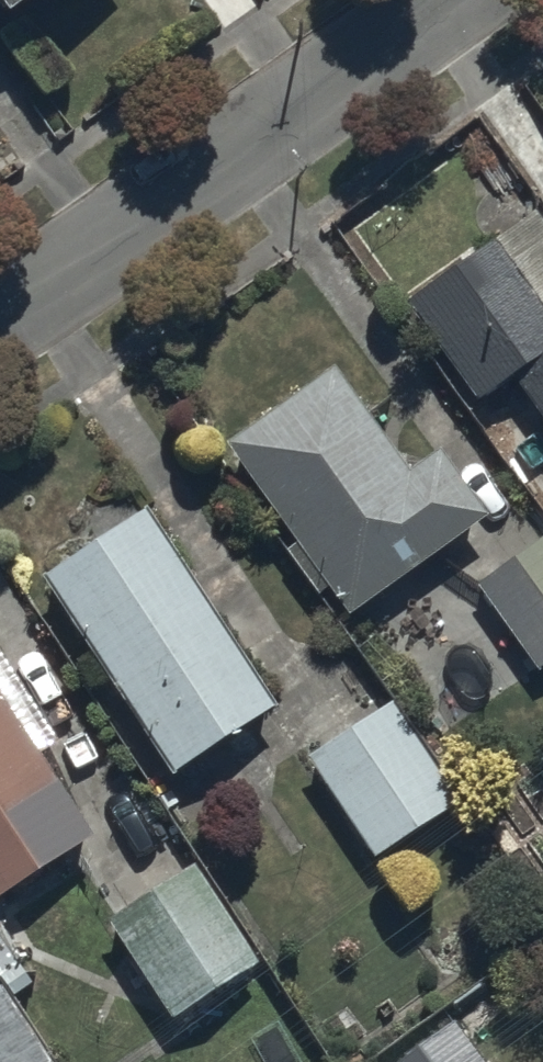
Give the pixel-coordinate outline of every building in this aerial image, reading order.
[(27,0),(0,0),(0,16),(1,18),(27,0)] [(480,392),(509,370),(542,415),(542,211),(534,199),(409,294),(480,392)] [(331,352),(222,432),(350,608),(490,505),(440,437),(410,459),(331,352)] [(149,496),(44,564),(175,766),(279,698),(149,496)] [(480,576),(542,661),(542,660),(542,529),(480,576)] [(96,826),(42,743),(63,729),(1,635),(0,636),(0,888),(96,826)] [(458,793),(391,694),(307,750),(374,849),(458,793)] [(259,954),(193,856),(108,913),(174,1011),(259,954)] [(1,978),(0,979),(0,1061),(57,1061),(1,978)] [(455,1019),(395,1061),(486,1061),(455,1019)]
